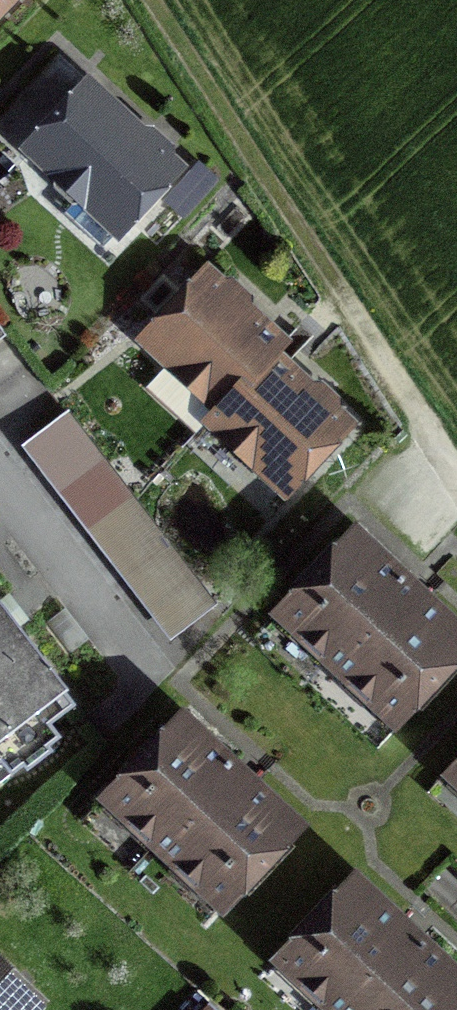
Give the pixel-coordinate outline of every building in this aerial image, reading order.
[(113,235),(175,169),(87,87),(25,153),(50,176),(51,190),(69,208),(83,207),(113,235)] [(278,347),(205,278),(145,343),(217,410),(207,421),(208,422),(278,347)] [(280,348),(278,347),(208,422),(281,490),(342,426),(269,359),(280,348)] [(207,604),(75,432),(37,461),(169,632),(207,604)] [(397,718),(456,654),(456,633),(410,589),(353,536),(283,610),(300,627),(301,639),(368,701),(379,701),(397,718)] [(72,707),(0,613),(0,768),(8,777),(19,768),(23,773),(49,753),(45,748),(57,739),(47,726),(72,707)] [(237,774),(180,720),(110,795),(128,812),(129,823),(195,886),(207,885),(225,902),(294,828),(237,774)] [(456,1000),(456,979),(412,937),(353,882),(283,956),(301,974),(301,985),(328,1009),(447,1009),(456,1000)] [(33,999),(0,967),(0,1009),(22,1009),(33,999)]
